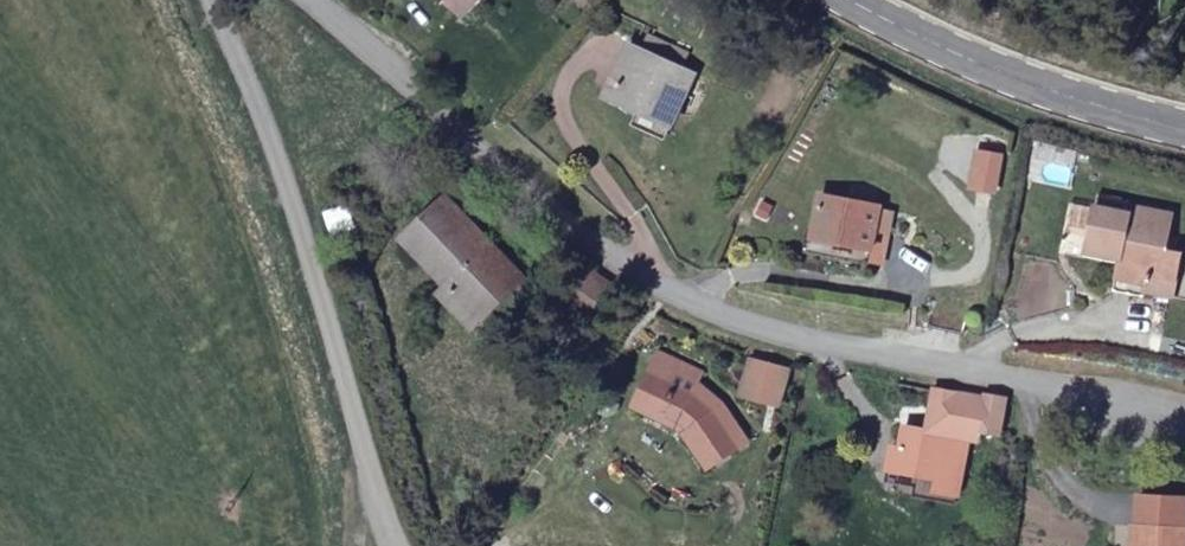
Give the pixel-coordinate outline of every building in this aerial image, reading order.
[(608,88),(665,113),(685,87),(675,82),(682,66),(623,41),(608,88)] [(966,181),(975,146),(968,144),(958,178),(966,181)] [(991,149),(975,146),(966,181),(983,184),(991,149)] [(870,200),(815,190),(810,220),(822,222),(819,240),(845,246),(843,257),(870,262),(877,232),(865,230),(870,200)] [(342,191),(316,200),(327,224),(351,213),(342,191)] [(439,278),(470,308),(512,270),(479,240),(483,235),(438,191),(401,228),(446,271),(439,278)] [(1165,204),(1121,195),(1119,205),(1081,200),(1073,252),(1105,260),(1098,287),(1131,293),(1133,283),(1160,289),(1170,243),(1157,240),(1165,204)] [(883,202),(870,200),(865,230),(877,232),(883,202)] [(822,222),(810,220),(804,250),(843,257),(845,246),(819,240),(822,222)] [(604,282),(578,260),(558,293),(583,312),(604,282)] [(678,369),(684,355),(657,344),(627,394),(669,416),(703,460),(739,431),(715,399),(695,379),(678,369)] [(783,361),(751,354),(742,387),(777,394),(783,361)] [(702,364),(684,355),(678,369),(695,379),(702,364)] [(953,393),(955,383),(934,378),(933,388),(953,393)] [(999,427),(1009,388),(984,383),(984,390),(955,383),(953,393),(933,388),(926,421),(903,415),(891,453),(914,460),(933,463),(930,479),(955,484),(967,429),(979,432),(981,421),(999,427)] [(952,496),(955,484),(930,479),(933,463),(914,460),(908,486),(952,496)] [(1177,521),(1125,516),(1123,545),(1176,545),(1177,521)]
